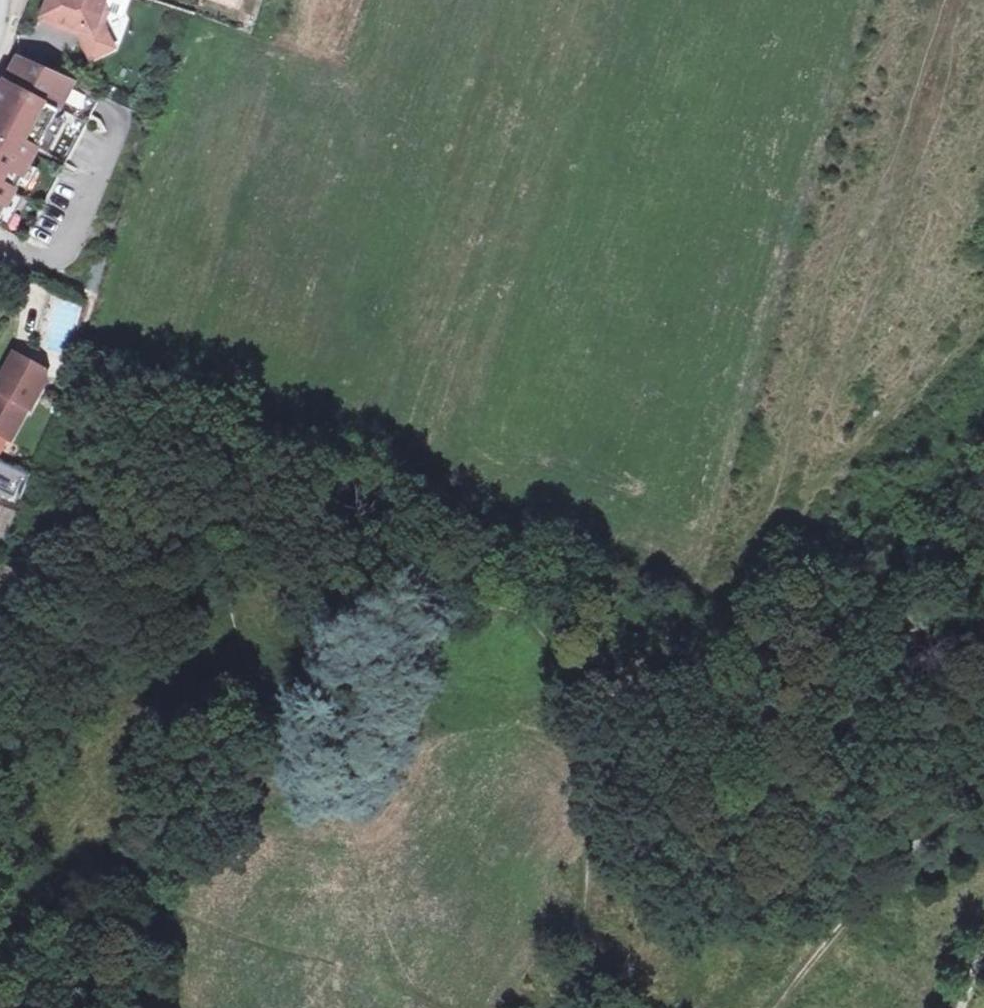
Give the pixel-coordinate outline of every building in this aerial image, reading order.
[(105,5),(107,0),(50,0),(43,21),(59,27),(60,22),(82,30),(80,35),(92,59),(115,49),(104,25),(108,12),(105,5)] [(237,10),(240,0),(207,0),(237,10)] [(82,30),(60,22),(59,27),(80,35),(82,30)] [(41,148),(57,118),(75,84),(20,59),(3,91),(0,96),(0,224),(41,148)] [(48,378),(46,371),(15,354),(0,381),(0,434),(11,440),(29,408),(31,410),(48,378)] [(20,499),(30,474),(0,461),(0,491),(20,499)] [(5,539),(15,510),(0,505),(0,538),(5,539)]
